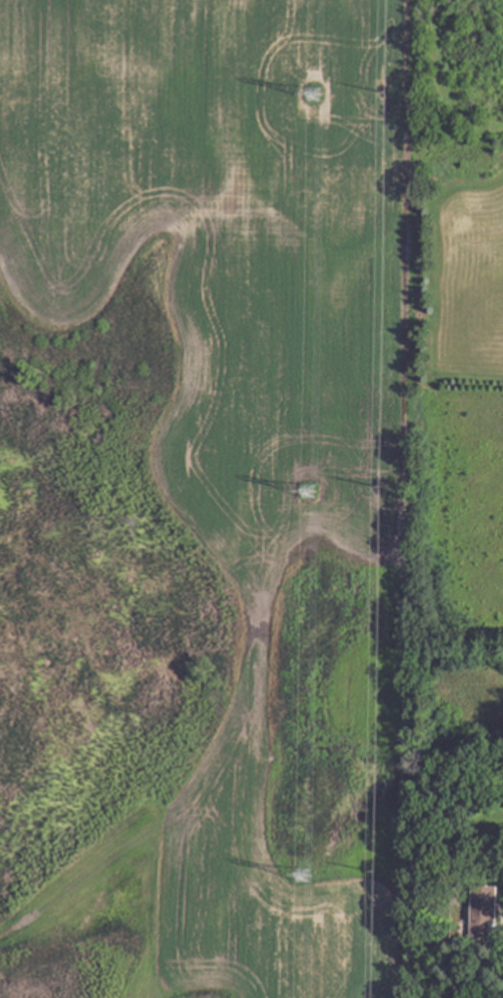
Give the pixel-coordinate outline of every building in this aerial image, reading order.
[(425,843),(425,852),(415,851),(416,842),(425,843)] [(496,921),(490,921),(490,938),(470,938),(471,885),(497,885),(496,921)]
